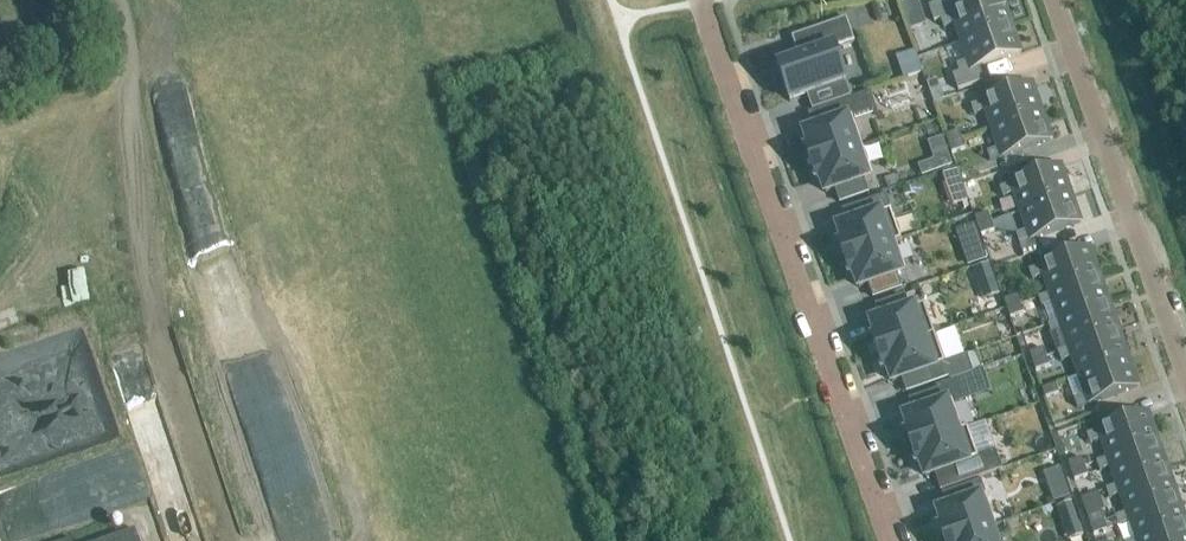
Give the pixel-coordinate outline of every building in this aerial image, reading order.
[(929,8),(934,23),(941,21),(943,29),(956,25),(963,43),(1010,27),(1001,0),(996,0),(960,13),(955,0),(953,0),(929,8)] [(918,1),(902,7),(905,16),(921,10),(918,1)] [(835,50),(855,43),(847,20),(792,39),(799,60),(778,67),(790,103),(846,84),(835,50)] [(1020,55),(1010,27),(963,43),(969,62),(956,67),(959,75),(953,77),(958,92),(984,83),(979,69),(1020,55)] [(903,79),(923,72),(919,61),(900,68),(903,79)] [(1041,114),(1031,86),(983,102),(984,103),(971,108),(974,116),(987,112),(993,131),(1041,114)] [(941,89),(931,93),(935,103),(945,99),(941,89)] [(814,132),(805,135),(811,150),(807,151),(812,166),(862,148),(852,119),(877,110),(871,92),(808,114),(814,132)] [(1051,142),(1041,114),(993,131),(1000,149),(987,154),(990,163),(1003,158),(1003,159),(1051,142)] [(949,146),(962,141),(959,132),(946,137),(949,146)] [(965,150),(962,141),(949,146),(952,154),(965,150)] [(862,148),(812,166),(817,180),(821,179),(826,194),(836,191),(840,204),(868,195),(863,181),(873,178),(862,148)] [(934,160),(918,165),(922,175),(938,170),(934,160)] [(1070,196),(1060,168),(1013,185),(1000,190),(1003,199),(1016,194),(1022,213),(1070,196)] [(959,181),(956,170),(942,175),(946,185),(959,181)] [(899,189),(895,178),(884,182),(888,192),(899,189)] [(1080,225),(1070,196),(1022,213),(1029,232),(1016,236),(1019,245),(1032,241),(1034,241),(1080,225)] [(848,227),(838,230),(844,245),(841,246),(846,261),(896,244),(902,242),(886,198),(843,213),(848,227)] [(975,219),(978,228),(992,223),(989,215),(975,219)] [(968,264),(987,258),(975,223),(956,230),(968,264)] [(995,232),(992,223),(978,228),(981,237),(995,232)] [(1032,241),(1019,245),(1024,258),(1039,253),(1034,241),(1032,241)] [(896,244),(846,261),(851,275),(854,274),(859,289),(869,286),(874,299),(902,289),(897,276),(906,272),(896,244)] [(1099,278),(1089,251),(1042,267),(1042,268),(1029,272),(1032,281),(1045,277),(1051,295),(1099,278)] [(989,263),(972,269),(983,299),(999,293),(989,263)] [(1099,278),(1051,295),(1039,300),(1042,308),(1055,304),(1061,322),(1108,306),(1099,278)] [(881,321),(872,325),(877,340),(874,341),(879,355),(934,336),(924,306),(909,311),(904,298),(877,308),(881,321)] [(1005,302),(1008,311),(1021,306),(1018,298),(1005,302)] [(1024,315),(1021,306),(1008,311),(1011,320),(1024,315)] [(1108,306),(1061,322),(1048,327),(1051,336),(1064,331),(1071,350),(1118,333),(1108,306)] [(1118,333),(1071,350),(1058,354),(1061,363),(1074,359),(1080,377),(1128,361),(1118,333)] [(934,336),(879,355),(884,370),(887,368),(893,384),(902,380),(907,394),(935,384),(930,371),(945,365),(934,336)] [(1030,355),(1033,363),(1046,359),(1043,350),(1030,355)] [(1049,367),(1046,359),(1033,363),(1036,372),(1049,367)] [(1138,389),(1128,361),(1080,377),(1087,396),(1074,401),(1077,409),(1090,405),(1090,406),(1138,389)] [(1046,400),(1059,395),(1056,386),(1043,391),(1046,400)] [(915,416),(906,419),(911,434),(907,435),(913,450),(963,432),(952,402),(942,406),(937,393),(911,402),(915,416)] [(1157,443),(1147,415),(1100,432),(1087,437),(1090,445),(1103,441),(1110,459),(1157,443)] [(978,458),(968,430),(963,432),(913,450),(917,464),(921,463),(926,478),(935,475),(941,493),(1002,471),(996,452),(978,458)] [(1157,443),(1110,459),(1097,464),(1100,473),(1113,468),(1119,487),(1166,470),(1157,443)] [(1072,473),(1085,468),(1082,460),(1069,464),(1072,473)] [(1062,467),(1044,473),(1050,490),(1067,484),(1062,467)] [(1075,482),(1088,477),(1085,468),(1072,473),(1075,482)] [(1166,470),(1119,487),(1106,491),(1110,500),(1122,496),(1129,514),(1176,498),(1166,470)] [(944,540),(955,540),(990,529),(995,527),(985,497),(980,484),(943,497),(948,510),(939,514),(944,529),(941,530),(944,540)] [(1129,514),(1116,519),(1119,527),(1132,523),(1138,540),(1140,540),(1185,525),(1176,498),(1129,514)] [(1056,508),(1063,527),(1080,521),(1073,502),(1056,508)] [(1088,519),(1091,527),(1104,523),(1101,514),(1088,519)] [(1107,532),(1104,523),(1091,527),(1094,536),(1107,532)] [(1140,540),(1185,540),(1185,526),(1185,525),(1140,540)] [(990,529),(955,540),(995,540),(990,529)] [(104,540),(139,540),(136,531),(104,540)]
